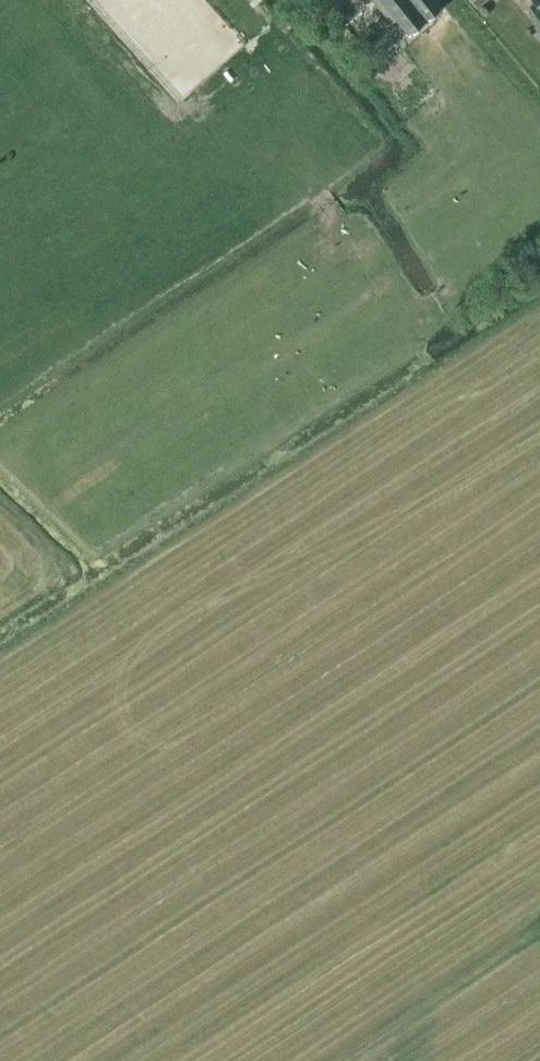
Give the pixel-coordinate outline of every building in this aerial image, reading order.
[(438,0),(379,0),(407,34),(442,5),(438,0)] [(539,17),(539,0),(534,0),(535,1),(530,5),(539,17)] [(406,33),(397,22),(367,47),(376,58),(406,33)]
